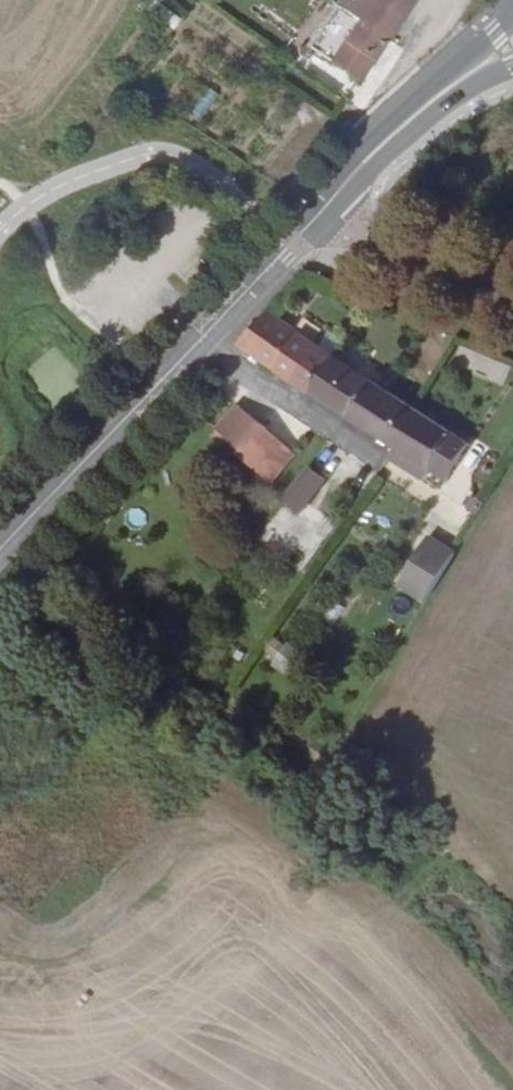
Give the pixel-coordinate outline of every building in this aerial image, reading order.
[(341,19),(362,33),(390,50),(423,0),(353,0),(341,19)] [(171,27),(176,16),(149,2),(143,13),(171,27)] [(362,33),(341,19),(311,63),(362,94),(390,50),(362,33)] [(319,341),(272,311),(236,349),(290,383),(292,381),(319,341)] [(333,350),(319,341),(292,381),(308,391),(333,350)] [(392,388),(333,350),(308,391),(306,394),(323,405),(365,431),(392,388)] [(488,423),(511,379),(494,371),(472,415),(488,423)] [(411,401),(392,388),(365,431),(385,445),(411,401)] [(467,435),(411,401),(385,445),(391,449),(383,462),(410,480),(419,466),(439,479),(467,435)] [(230,408),(210,434),(235,454),(255,429),(230,408)] [(255,429),(235,454),(232,459),(261,482),(285,453),(255,429)] [(289,456),(285,453),(261,482),(265,485),(289,456)] [(298,517),(324,478),(303,464),(277,504),(298,517)] [(393,587),(422,604),(449,559),(422,542),(393,587)]
